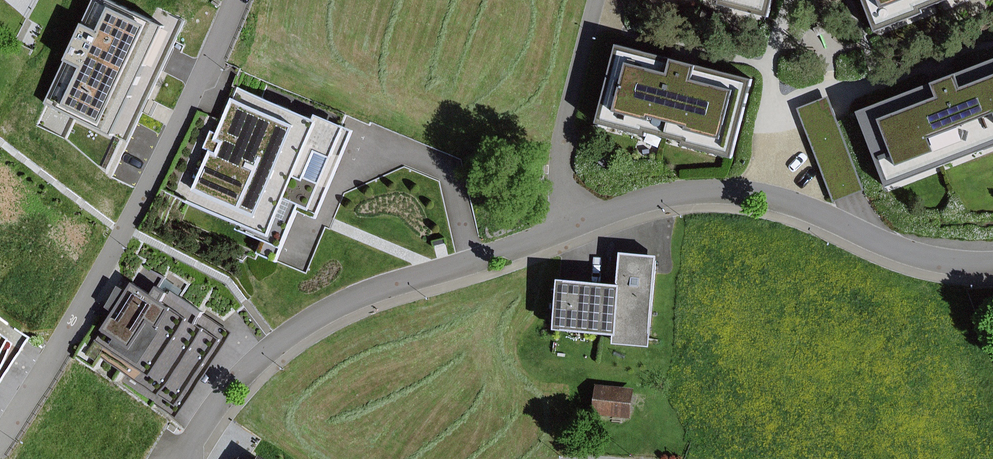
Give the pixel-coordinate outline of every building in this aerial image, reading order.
[(106,0),(88,0),(40,101),(107,134),(159,25),(106,0)] [(727,2),(726,5),(776,18),(781,0),(720,0),(727,2)] [(882,33),(930,14),(929,11),(958,0),(870,0),(882,33)] [(760,79),(623,44),(602,123),(652,136),(653,133),(690,142),(689,146),(739,158),(760,79)] [(864,111),(893,187),(992,149),(992,62),(864,111)] [(319,118),(241,85),(226,119),(202,109),(168,190),(245,222),(243,228),(267,238),(261,253),(283,262),(305,212),(321,219),(359,129),(321,114),(319,118)] [(653,347),(662,255),(625,251),(622,284),(565,279),(560,328),(616,334),(615,343),(653,347)] [(157,294),(137,282),(131,291),(122,286),(108,307),(117,312),(90,354),(101,361),(104,356),(124,369),(118,378),(179,418),(234,333),(208,316),(210,312),(175,290),(173,293),(162,285),(157,294)] [(0,334),(0,372),(14,344),(0,334)] [(601,385),(598,385),(595,414),(633,419),(636,389),(601,385)] [(263,447),(254,458),(280,458),(263,447)]
